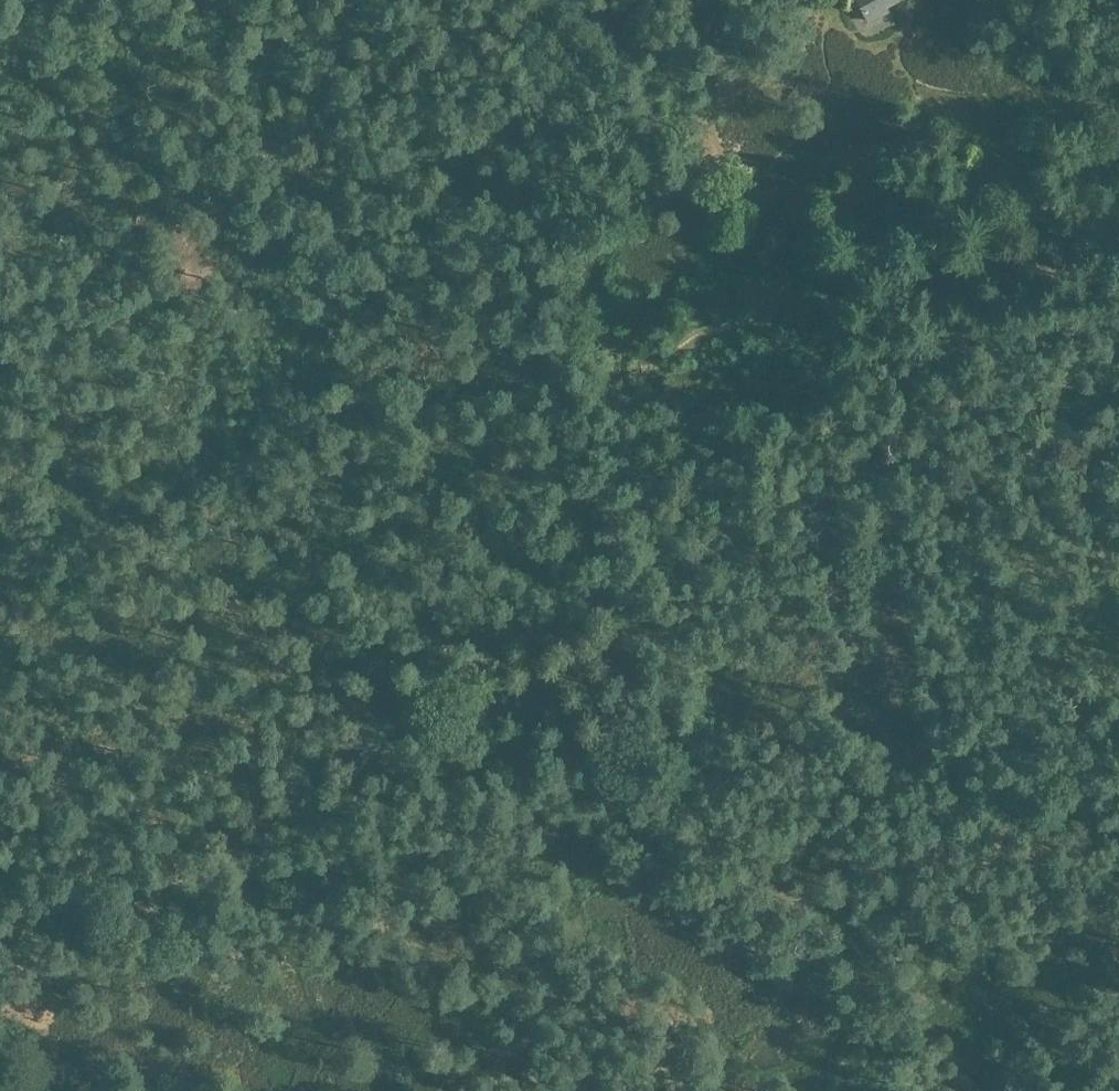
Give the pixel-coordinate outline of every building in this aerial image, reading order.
[(869,23),(889,12),(887,8),(903,0),(856,0),(869,23)]
